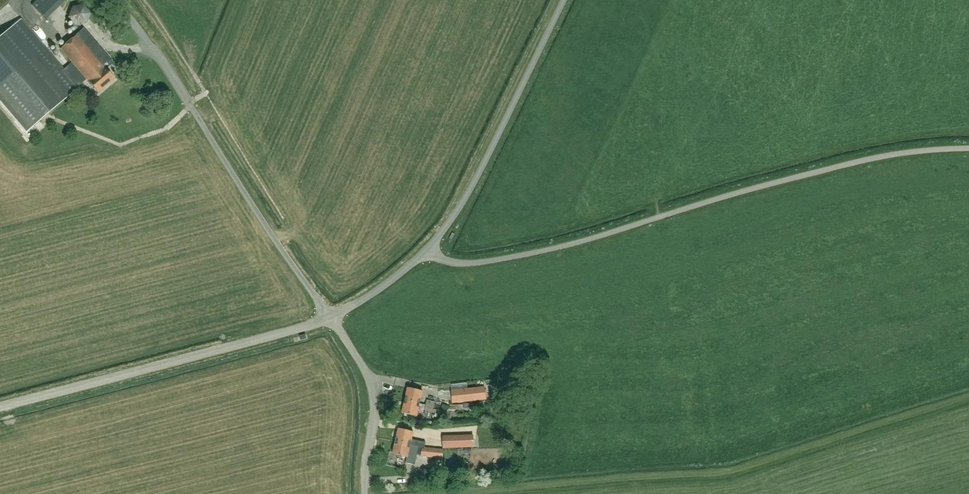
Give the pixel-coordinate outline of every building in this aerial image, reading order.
[(34,2),(22,14),(36,28),(47,16),(34,2)] [(0,36),(0,100),(26,130),(78,86),(77,85),(85,78),(71,62),(63,69),(63,68),(20,19),(0,36)] [(83,28),(59,48),(71,62),(85,78),(86,79),(85,79),(97,93),(113,79),(105,69),(112,63),(83,28)] [(408,387),(405,400),(419,403),(422,391),(408,387)] [(452,402),(485,399),(484,388),(451,392),(452,402)] [(428,395),(426,405),(433,407),(463,403),(450,403),(446,402),(446,403),(440,402),(439,403),(435,402),(436,397),(428,395)] [(419,403),(405,400),(402,413),(416,416),(419,403)] [(433,407),(426,405),(423,415),(431,416),(432,414),(437,415),(437,414),(443,415),(442,424),(446,424),(449,409),(475,409),(475,403),(463,403),(433,407)] [(398,428),(395,441),(410,444),(416,446),(424,447),(425,442),(411,439),(413,431),(398,428)] [(442,439),(442,449),(474,448),(473,438),(442,439)] [(410,444),(395,441),(392,453),(407,457),(405,463),(414,465),(417,454),(427,456),(442,457),(442,449),(436,449),(424,447),(416,446),(410,444)] [(429,470),(420,468),(419,481),(427,482),(429,470)]
